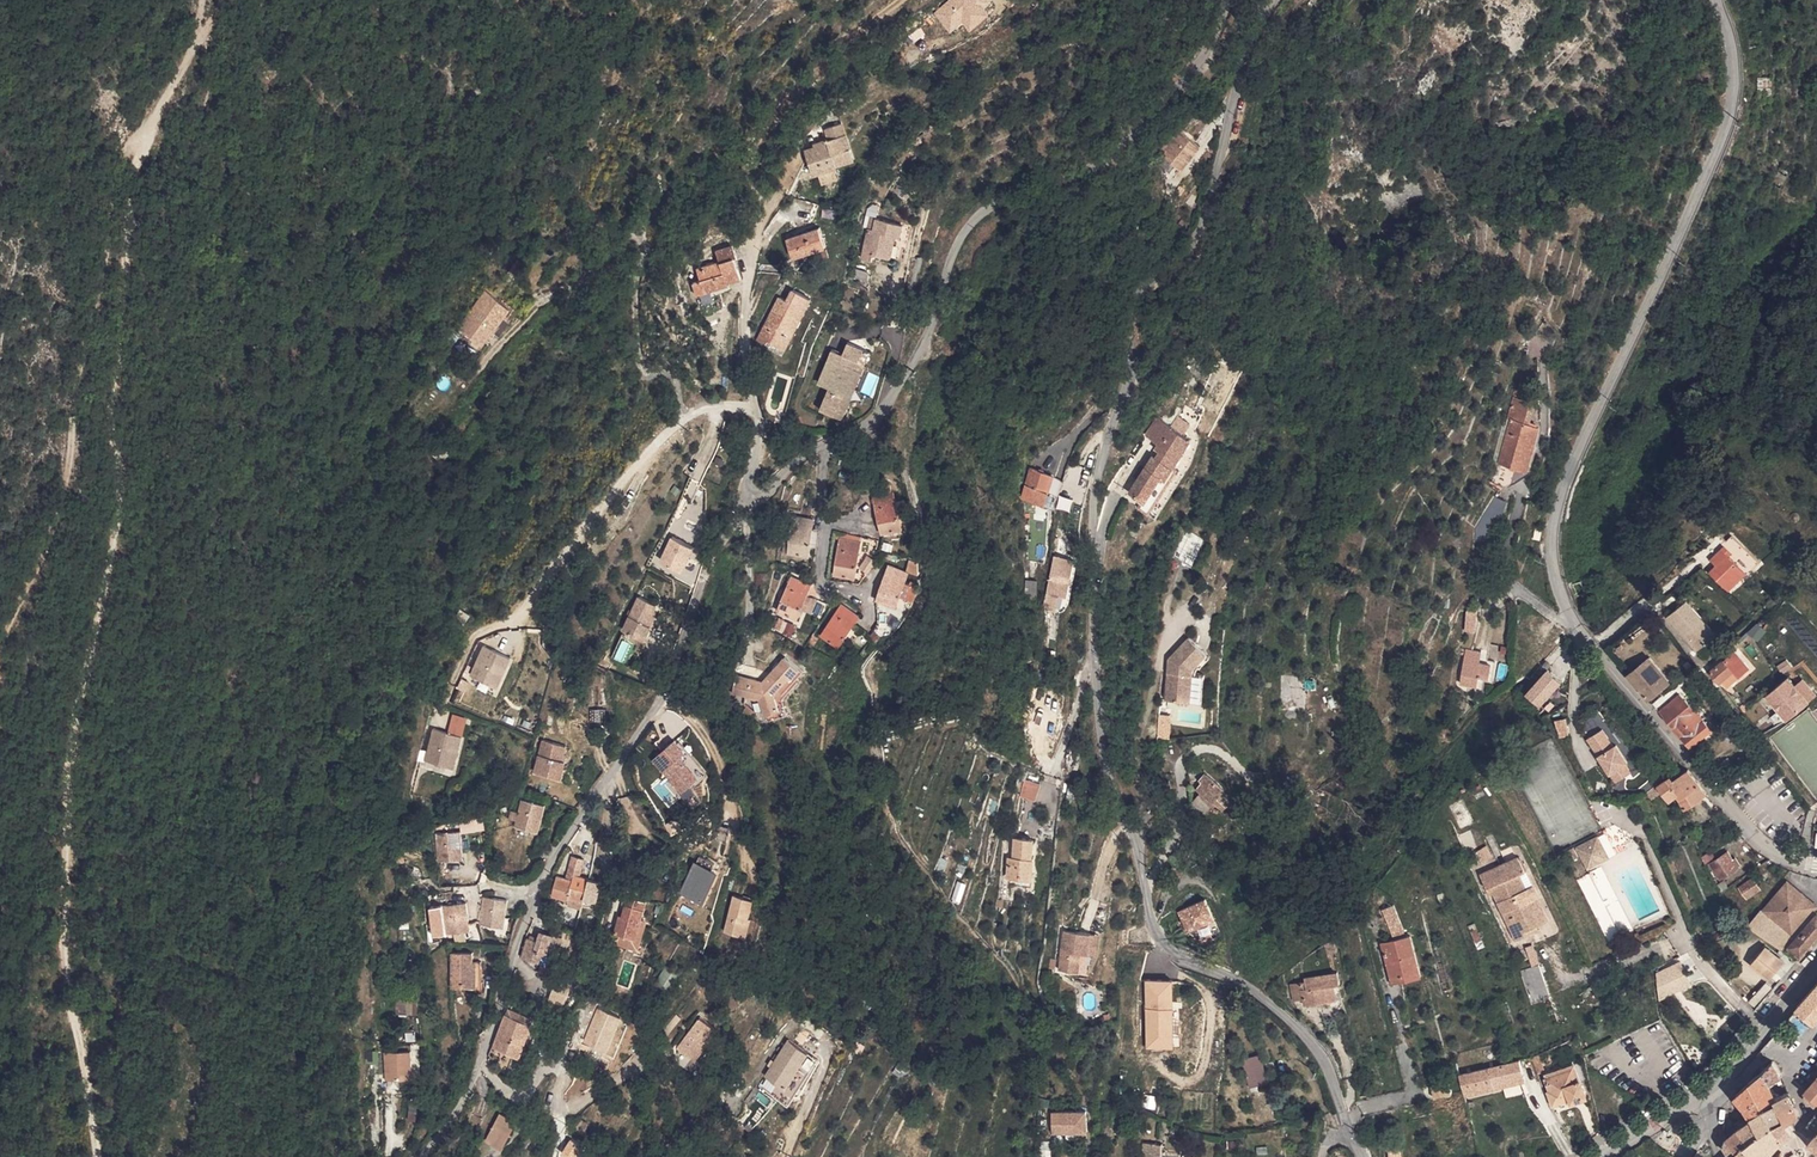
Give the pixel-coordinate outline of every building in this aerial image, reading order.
[(963,25),(966,30),(989,19),(982,5),(988,1),(987,0),(946,0),(932,7),(946,34),(963,25)] [(1755,96),(1762,99),(1766,90),(1759,87),(1755,96)] [(819,122),(820,125),(845,139),(835,116),(819,122)] [(845,139),(820,125),(822,131),(807,137),(809,140),(798,144),(806,165),(832,156),(831,153),(848,147),(845,139)] [(1163,144),(1163,157),(1170,162),(1175,155),(1182,160),(1194,143),(1175,129),(1163,144)] [(1175,155),(1170,162),(1176,167),(1182,160),(1175,155)] [(1775,168),(1771,182),(1781,185),(1785,170),(1775,168)] [(871,222),(874,208),(868,207),(865,221),(871,222)] [(901,215),(874,208),(871,222),(865,221),(858,248),(868,251),(870,244),(888,248),(893,226),(899,227),(901,215)] [(783,230),(792,251),(823,239),(815,218),(783,230)] [(693,265),(696,274),(688,277),(693,293),(727,280),(726,276),(736,271),(737,269),(730,250),(733,249),(728,238),(711,245),(714,256),(693,265)] [(518,257),(526,263),(531,257),(522,251),(518,257)] [(520,272),(526,263),(518,257),(512,266),(520,272)] [(846,270),(863,274),(865,262),(849,258),(846,270)] [(758,335),(760,331),(774,340),(803,292),(786,282),(778,294),(771,288),(747,328),(758,335)] [(508,318),(516,306),(503,297),(500,301),(483,289),(457,325),(482,343),(492,328),(501,335),(512,321),(508,318)] [(755,338),(770,347),(774,340),(760,331),(758,335),(755,338)] [(835,374),(848,339),(844,337),(836,350),(826,344),(811,371),(824,378),(821,384),(809,403),(823,411),(835,374)] [(835,374),(823,411),(831,415),(837,405),(831,401),(849,366),(844,362),(849,354),(853,356),(859,345),(848,339),(835,374)] [(849,354),(844,362),(849,366),(855,370),(860,361),(853,356),(849,354)] [(811,371),(808,377),(821,384),(824,378),(811,371)] [(1168,431),(1162,442),(1156,439),(1151,448),(1153,449),(1137,477),(1152,485),(1166,461),(1170,463),(1196,420),(1156,396),(1152,410),(1150,415),(1167,425),(1165,429),(1168,431)] [(1525,420),(1528,407),(1515,403),(1511,416),(1525,420)] [(1525,420),(1511,416),(1499,459),(1521,465),(1525,466),(1537,423),(1525,420)] [(1043,483),(1048,470),(1021,461),(1006,503),(1024,509),(1028,498),(1033,499),(1039,481),(1043,483)] [(880,534),(900,528),(891,493),(889,493),(888,485),(869,490),(880,534)] [(1474,539),(1493,537),(1504,497),(1491,491),(1473,524),(1474,539)] [(783,557),(804,559),(807,534),(808,529),(808,524),(787,522),(783,557)] [(1190,565),(1204,540),(1187,531),(1174,556),(1190,565)] [(832,532),(831,537),(836,537),(832,575),(852,577),(856,537),(832,532)] [(668,539),(659,566),(682,574),(692,547),(668,539)] [(1055,609),(1066,604),(1071,594),(1077,545),(1073,545),(1073,549),(1069,564),(1066,589),(1062,589),(1058,589),(1056,601),(1057,601),(1055,609)] [(1746,575),(1727,554),(1731,551),(1725,545),(1713,557),(1718,562),(1710,569),(1724,585),(1731,578),(1736,584),(1746,575)] [(1062,589),(1066,589),(1069,564),(1071,551),(1051,549),(1045,600),(1056,601),(1058,589),(1062,589)] [(916,576),(920,562),(907,558),(903,573),(916,576)] [(885,568),(875,603),(886,607),(884,590),(888,569),(885,568)] [(886,607),(893,609),(903,573),(888,569),(884,590),(886,607)] [(810,589),(807,587),(791,579),(775,610),(795,620),(807,595),(810,589)] [(1036,592),(1034,581),(1025,583),(1027,594),(1036,592)] [(625,633),(647,643),(654,627),(650,625),(654,618),(660,605),(642,597),(625,633)] [(1675,625),(1692,610),(1683,602),(1667,616),(1675,625)] [(821,639),(840,650),(854,625),(858,616),(839,607),(821,639)] [(1696,625),(1701,621),(1692,610),(1675,625),(1697,651),(1709,640),(1696,625)] [(773,632),(796,638),(800,625),(777,619),(773,632)] [(1169,640),(1167,682),(1192,684),(1193,655),(1194,650),(1208,635),(1190,619),(1169,640)] [(1194,650),(1193,655),(1196,655),(1197,651),(1200,649),(1201,650),(1211,639),(1208,635),(1194,650)] [(480,647),(467,682),(464,680),(463,684),(497,697),(512,658),(480,647)] [(780,651),(753,674),(723,665),(720,680),(746,688),(747,709),(763,708),(762,687),(780,673),(782,676),(793,666),(780,651)] [(1736,651),(1711,671),(1720,682),(1724,679),(1729,685),(1750,668),(1736,651)] [(1464,652),(1463,665),(1477,667),(1479,655),(1464,652)] [(1196,655),(1193,655),(1192,684),(1203,685),(1204,656),(1196,655)] [(1664,680),(1644,657),(1629,672),(1647,695),(1664,680)] [(1474,691),(1476,682),(1478,667),(1477,667),(1463,665),(1459,689),(1474,691)] [(1476,682),(1488,684),(1491,669),(1478,667),(1476,682)] [(1523,697),(1539,710),(1561,684),(1545,671),(1523,697)] [(1303,707),(1302,675),(1280,676),(1281,708),(1303,707)] [(1803,679),(1793,686),(1788,679),(1764,697),(1783,723),(1816,699),(1816,698),(1803,679)] [(1680,692),(1659,710),(1691,748),(1713,729),(1680,692)] [(1624,761),(1627,760),(1616,742),(1613,744),(1602,726),(1587,736),(1615,780),(1630,770),(1624,761)] [(463,741),(434,733),(428,758),(437,760),(435,768),(455,773),(463,741)] [(554,784),(558,766),(562,749),(541,744),(533,778),(554,784)] [(658,774),(659,773),(672,798),(681,793),(691,787),(677,763),(683,760),(673,744),(649,759),(658,774)] [(1225,791),(1230,785),(1221,777),(1226,771),(1206,756),(1198,764),(1201,766),(1197,770),(1225,791)] [(426,765),(435,768),(437,760),(428,758),(426,765)] [(564,768),(558,766),(554,784),(560,785),(564,768)] [(1708,794),(1688,768),(1672,779),(1685,806),(1708,794)] [(1033,803),(1041,786),(1029,781),(1021,797),(1033,803)] [(532,826),(538,827),(544,807),(520,801),(517,816),(516,816),(513,828),(531,833),(532,826)] [(481,819),(458,824),(460,835),(483,830),(481,819)] [(432,839),(436,865),(453,863),(452,857),(459,856),(457,836),(432,839)] [(1607,843),(1604,836),(1596,840),(1600,847),(1607,843)] [(1014,839),(1012,855),(1007,855),(1005,875),(1015,876),(1014,884),(1029,886),(1032,859),(1029,858),(1030,841),(1014,839)] [(1596,840),(1580,847),(1589,867),(1601,861),(1597,853),(1602,851),(1600,847),(1596,840)] [(1479,866),(1493,860),(1488,847),(1474,852),(1479,866)] [(1602,863),(1613,858),(1609,848),(1602,851),(1597,853),(1601,861),(1602,863)] [(1519,872),(1527,868),(1521,853),(1480,872),(1487,887),(1492,884),(1495,890),(1513,932),(1522,928),(1524,930),(1538,924),(1527,900),(1537,896),(1539,895),(1534,882),(1526,886),(1519,872)] [(1711,866),(1713,864),(1722,878),(1731,871),(1720,855),(1709,864),(1711,866)] [(573,878),(579,880),(585,864),(571,860),(566,876),(573,878)] [(701,905),(716,874),(692,863),(678,894),(701,905)] [(573,878),(566,876),(564,882),(571,885),(573,878)] [(1759,887),(1752,877),(1739,887),(1745,897),(1759,887)] [(579,900),(585,882),(579,880),(573,878),(571,885),(564,882),(554,879),(547,901),(560,907),(562,901),(577,905),(577,906),(579,900)] [(1814,902),(1784,879),(1763,907),(1793,931),(1814,902)] [(599,887),(585,882),(579,900),(593,905),(599,887)] [(1492,884),(1487,887),(1489,893),(1495,890),(1492,884)] [(629,894),(623,915),(621,922),(617,921),(614,931),(618,932),(638,938),(644,919),(649,900),(629,894)] [(1538,924),(1548,920),(1537,896),(1527,900),(1538,924)] [(742,940),(755,910),(733,899),(720,930),(742,940)] [(508,902),(483,900),(481,929),(498,931),(499,924),(506,924),(508,902)] [(559,911),(574,916),(577,906),(577,905),(562,901),(560,907),(559,911)] [(1177,909),(1184,934),(1214,926),(1207,901),(1177,909)] [(1394,905),(1381,910),(1391,937),(1404,933),(1394,905)] [(465,909),(440,912),(445,940),(462,938),(461,931),(468,930),(465,909)] [(1814,913),(1803,929),(1816,938),(1816,915),(1814,913)] [(644,919),(638,938),(618,932),(615,942),(638,949),(647,920),(644,919)] [(533,930),(527,950),(543,954),(546,945),(560,949),(566,930),(546,923),(543,933),(539,932),(533,930)] [(1526,935),(1540,928),(1538,924),(1524,930),(1526,935)] [(1084,971),(1087,951),(1090,929),(1062,926),(1057,967),(1084,971)] [(1522,928),(1513,932),(1516,939),(1526,935),(1524,930),(1522,928)] [(1090,929),(1087,951),(1094,951),(1097,930),(1090,929)] [(1816,938),(1803,929),(1794,941),(1806,951),(1816,938)] [(1420,953),(1426,952),(1420,932),(1391,939),(1401,976),(1413,973),(1424,970),(1420,953)] [(1787,951),(1799,959),(1799,960),(1806,951),(1794,941),(1787,951)] [(1775,957),(1764,948),(1752,962),(1762,973),(1775,957)] [(1787,951),(1785,954),(1796,963),(1799,959),(1787,951)] [(1762,973),(1770,979),(1783,964),(1775,957),(1762,973)] [(474,960),(451,959),(449,993),(482,994),(483,970),(474,970),(474,960)] [(1537,963),(1521,969),(1531,1003),(1547,997),(1537,963)] [(675,973),(665,968),(654,986),(664,992),(675,973)] [(1306,988),(1309,992),(1298,1001),(1307,1013),(1315,1008),(1318,1012),(1338,996),(1330,985),(1331,984),(1323,974),(1306,988)] [(1143,981),(1145,1050),(1174,1049),(1172,980),(1143,981)] [(1671,991),(1678,1001),(1694,990),(1686,980),(1671,991)] [(549,1002),(565,1005),(568,987),(553,984),(549,1002)] [(1797,1009),(1814,1024),(1816,1021),(1816,986),(1797,1009)] [(510,997),(508,1006),(509,1006),(536,1015),(539,1005),(510,997)] [(396,1002),(396,1015),(417,1015),(416,1002),(396,1002)] [(499,1040),(503,1041),(509,1006),(508,1006),(499,1040)] [(509,1006),(503,1041),(528,1049),(536,1015),(509,1006)] [(581,1044),(608,1055),(622,1019),(596,1009),(581,1044)] [(716,1030),(699,1018),(676,1050),(693,1062),(716,1030)] [(377,1071),(403,1069),(401,1038),(375,1039),(377,1071)] [(1257,1052),(1275,1050),(1273,1038),(1256,1040),(1257,1052)] [(787,1104),(817,1062),(787,1042),(758,1084),(787,1104)] [(1279,1079),(1279,1077),(1277,1064),(1288,1063),(1286,1049),(1275,1050),(1257,1052),(1260,1079),(1260,1081),(1279,1079)] [(1464,1100),(1504,1091),(1506,1098),(1524,1093),(1517,1061),(1458,1075),(1464,1100)] [(1782,1078),(1775,1063),(1773,1063),(1765,1071),(1770,1083),(1782,1078)] [(1575,1064),(1546,1073),(1552,1090),(1549,1091),(1553,1103),(1569,1097),(1570,1100),(1584,1095),(1575,1064)] [(1780,1104),(1777,1099),(1772,1087),(1770,1083),(1765,1071),(1758,1078),(1736,1097),(1747,1109),(1749,1114),(1757,1109),(1761,1113),(1767,1110),(1780,1104)] [(1807,1093),(1808,1094),(1806,1097),(1808,1102),(1814,1108),(1816,1104),(1816,1080),(1807,1093)] [(1789,1093),(1777,1099),(1780,1104),(1767,1110),(1775,1127),(1786,1120),(1782,1110),(1794,1103),(1789,1093)] [(1782,1110),(1786,1120),(1788,1123),(1791,1121),(1800,1114),(1794,1103),(1782,1110)] [(1086,1106),(1050,1109),(1051,1130),(1087,1127),(1086,1106)] [(1764,1137),(1756,1145),(1769,1156),(1782,1141),(1794,1132),(1788,1123),(1786,1120),(1775,1127),(1767,1110),(1761,1113),(1757,1109),(1749,1114),(1752,1121),(1764,1137)] [(487,1141),(497,1145),(509,1118),(499,1114),(494,1126),(487,1141)] [(1816,1115),(1809,1125),(1816,1133),(1816,1116),(1816,1115)] [(515,1121),(509,1118),(497,1145),(503,1148),(515,1121)] [(1749,1124),(1740,1130),(1751,1141),(1756,1145),(1764,1137),(1752,1121),(1749,1124)] [(1735,1151),(1738,1153),(1744,1147),(1751,1141),(1740,1130),(1737,1132),(1727,1140),(1735,1151)] [(1165,1138),(1145,1137),(1144,1156),(1163,1156),(1165,1138)] [(1735,1151),(1727,1140),(1725,1150),(1729,1155),(1735,1151)] [(1756,1145),(1751,1141),(1744,1147),(1754,1156),(1768,1156),(1769,1156),(1756,1145)] [(1738,1153),(1741,1156),(1754,1156),(1744,1147),(1738,1153)]
